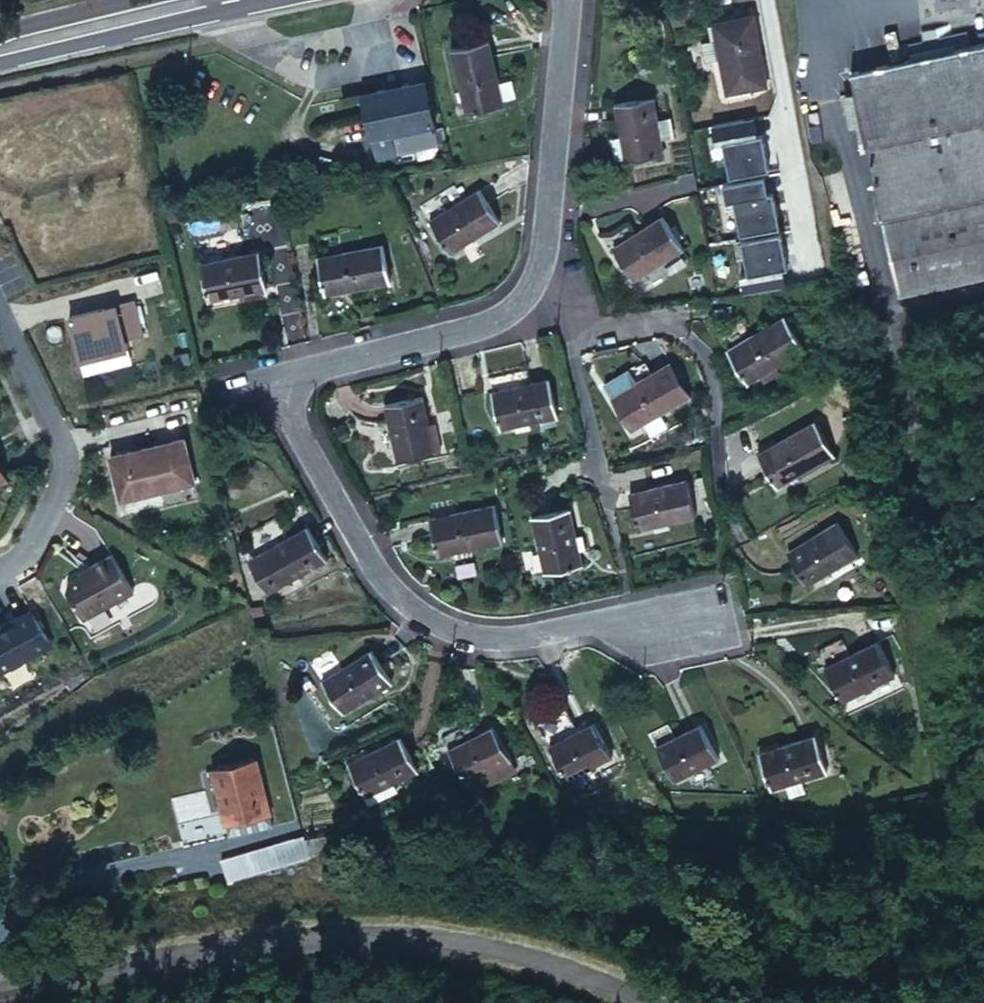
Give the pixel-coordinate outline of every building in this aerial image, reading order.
[(726,93),(766,84),(752,15),(713,22),(726,93)] [(505,103),(492,38),(454,45),(467,110),(505,103)] [(849,74),(882,216),(983,194),(983,43),(849,74)] [(431,123),(423,80),(361,95),(369,140),(431,123)] [(664,152),(654,94),(615,103),(625,161),(664,152)] [(497,227),(477,193),(429,223),(449,257),(497,227)] [(882,216),(902,297),(983,280),(983,194),(882,216)] [(681,246),(663,213),(609,242),(628,277),(681,246)] [(390,248),(325,260),(333,299),(396,286),(390,248)] [(268,254),(209,263),(216,301),(274,291),(268,254)] [(105,308),(69,317),(79,356),(106,349),(107,354),(127,349),(125,339),(143,335),(134,300),(116,305),(105,308)] [(801,341),(780,308),(721,341),(740,376),(801,341)] [(694,382),(679,348),(617,375),(635,411),(694,382)] [(572,416),(562,376),(508,390),(516,428),(572,416)] [(453,451),(440,393),(401,402),(415,459),(453,451)] [(830,434),(811,402),(750,439),(773,472),(830,434)] [(185,439),(111,456),(121,499),(195,482),(185,439)] [(697,492),(684,457),(627,480),(642,516),(697,492)] [(512,542),(502,504),(438,517),(447,556),(512,542)] [(856,539),(836,508),(785,541),(806,572),(856,539)] [(589,564),(576,509),(538,518),(551,573),(589,564)] [(330,561),(312,526),(261,554),(281,588),(330,561)] [(134,593),(113,555),(89,568),(91,570),(81,576),(68,583),(66,590),(83,620),(134,593)] [(51,645),(32,613),(0,631),(0,673),(51,645)] [(891,659),(874,627),(820,657),(837,690),(891,659)] [(391,684),(372,649),(322,677),(341,710),(391,684)] [(612,750),(594,715),(547,740),(566,776),(612,750)] [(714,753),(697,717),(653,739),(674,774),(714,753)] [(511,758),(492,721),(450,743),(471,780),(511,758)] [(823,763),(811,725),(755,744),(769,782),(823,763)] [(416,766),(399,732),(345,759),(364,795),(416,766)] [(275,827),(256,761),(215,773),(233,839),(275,827)] [(227,883),(311,856),(304,833),(220,860),(227,883)]
